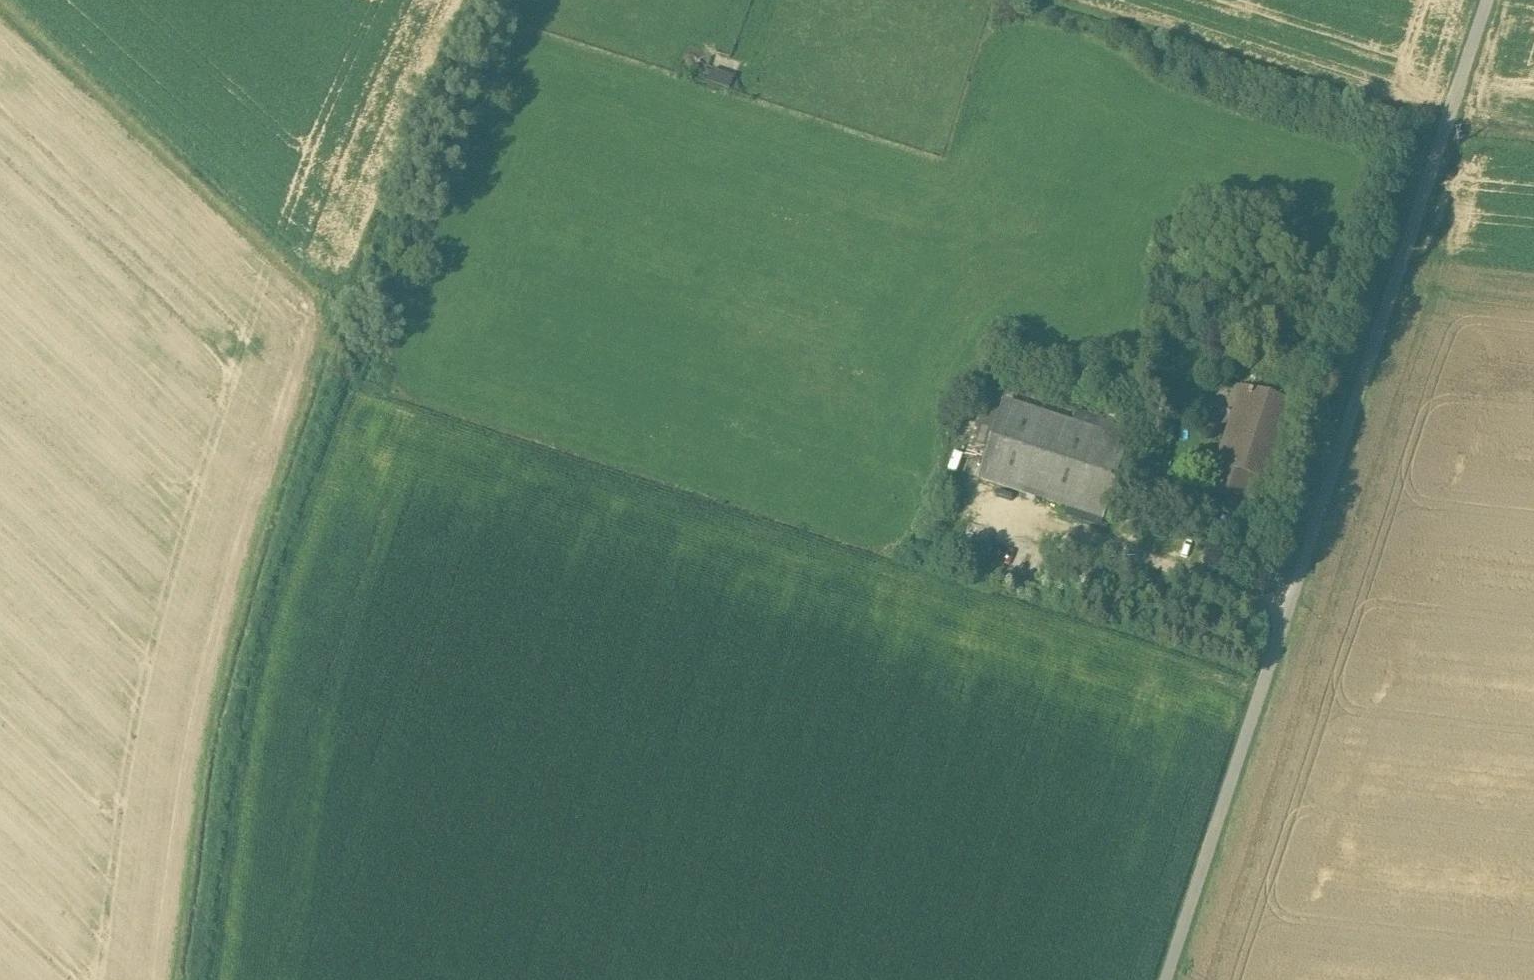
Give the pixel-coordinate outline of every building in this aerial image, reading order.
[(711,69),(708,83),(732,87),(735,73),(711,69)] [(1120,424),(1022,393),(1017,408),(1115,439),(1120,424)] [(1290,406),(1250,393),(1234,443),(1227,441),(1212,489),(1223,493),(1231,469),(1256,477),(1266,480),(1290,406)] [(1017,408),(1005,404),(1001,416),(984,468),(981,479),(1068,507),(1102,518),(1126,443),(1115,439),(1017,408)] [(1001,416),(981,410),(964,462),(984,468),(1001,416)] [(1256,477),(1231,469),(1223,493),(1249,501),(1256,477)] [(1102,518),(1068,507),(1064,518),(1098,529),(1102,518)]
